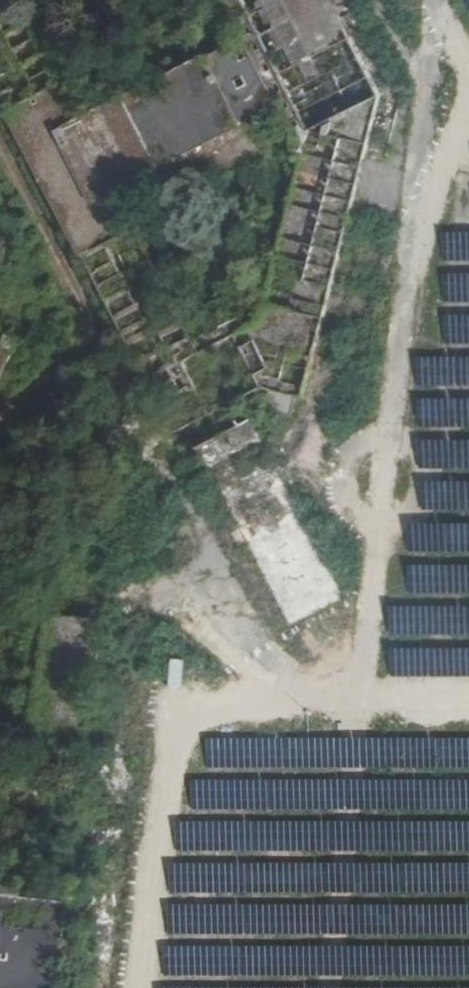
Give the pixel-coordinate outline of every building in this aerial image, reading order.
[(80,118),(19,0),(0,0),(0,96),(26,146),(80,118)] [(333,0),(218,0),(216,4),(233,10),(246,37),(279,103),(296,136),(292,152),(303,156),(362,171),(381,96),(352,39),(341,17),(333,0)] [(352,39),(370,30),(359,8),(341,17),(352,39)] [(255,115),(279,103),(246,37),(209,56),(208,54),(80,118),(117,187),(145,174),(162,207),(273,152),(255,115)] [(153,259),(117,187),(80,118),(26,146),(146,379),(200,351),(194,340),(169,290),(187,280),(172,249),(153,259)] [(296,395),(304,397),(362,171),(303,156),(261,320),(246,328),(200,351),(146,379),(174,433),(210,414),(219,410),(256,391),(263,406),(291,413),(296,395)] [(15,241),(25,238),(20,220),(11,222),(15,241)] [(246,328),(240,316),(194,340),(200,351),(246,328)] [(19,338),(0,330),(0,380),(19,338)] [(220,435),(229,430),(219,410),(210,414),(220,435)] [(346,597),(289,486),(253,418),(229,430),(220,435),(198,446),(240,528),(245,524),(253,541),(248,543),(290,625),(346,597)] [(248,543),(253,541),(245,524),(240,528),(248,543)] [(52,983),(51,976),(49,969),(47,963),(44,957),(41,949),(46,948),(49,918),(25,915),(26,904),(0,901),(0,987),(53,987),(52,983)] [(69,921),(49,918),(46,948),(41,949),(44,957),(47,963),(49,969),(51,976),(52,983),(53,987),(62,987),(69,921)]
